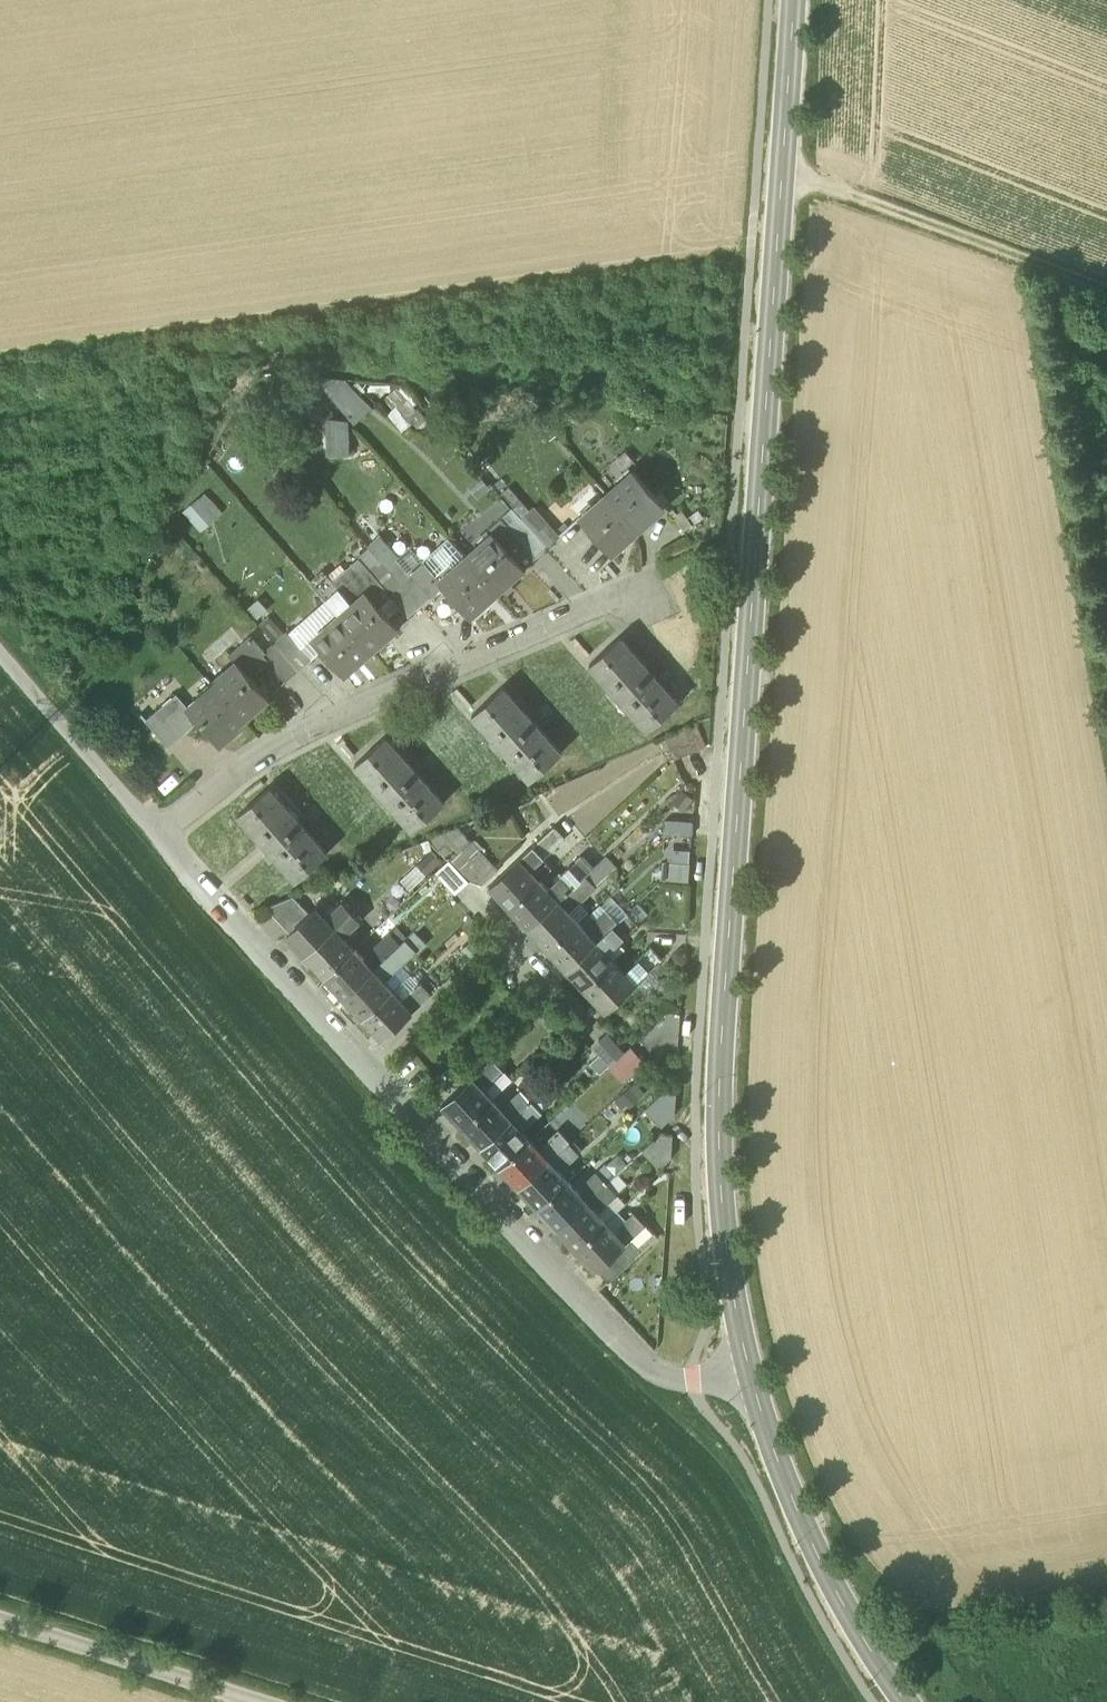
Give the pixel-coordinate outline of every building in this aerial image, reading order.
[(318,379),(350,421),(367,407),(335,366),(318,379)] [(345,452),(345,417),(323,417),(323,452),(345,452)] [(634,470),(608,494),(639,529),(665,505),(634,470)] [(181,509),(199,528),(220,509),(203,489),(181,509)] [(612,552),(639,529),(608,494),(581,518),(612,552)] [(501,518),(517,536),(529,526),(513,508),(501,518)] [(540,515),(529,526),(548,547),(559,537),(540,515)] [(488,529),(492,533),(493,532),(507,548),(518,538),(516,536),(517,536),(501,518),(488,529)] [(536,558),(548,547),(529,526),(517,536),(516,536),(518,538),(536,558)] [(524,567),(507,548),(493,532),(492,533),(467,556),(498,591),(524,567)] [(369,546),(401,583),(413,573),(412,572),(380,535),(369,546)] [(333,579),(354,603),(367,591),(379,605),(390,595),(389,593),(391,591),(360,556),(333,579)] [(471,615),(498,591),(467,556),(441,579),(440,580),(444,585),(471,615)] [(412,572),(413,573),(433,595),(444,585),(440,580),(441,579),(425,561),(412,572)] [(421,605),(433,595),(413,573),(401,583),(421,605)] [(408,616),(421,605),(401,583),(391,591),(389,593),(390,595),(408,616)] [(398,626),(379,605),(367,591),(354,603),(355,605),(342,616),(371,650),(398,626)] [(344,673),(371,650),(342,616),(328,629),(326,627),(313,638),(344,673)] [(287,631),(275,642),(300,670),(312,659),(287,631)] [(229,654),(237,662),(238,661),(250,675),(267,660),(261,654),(265,650),(251,635),(229,654)] [(590,664),(649,730),(679,703),(621,637),(590,664)] [(286,682),(300,670),(275,642),(265,650),(261,654),(267,660),(286,682)] [(269,696),(250,675),(238,661),(237,662),(226,672),(227,674),(213,686),(242,719),(269,696)] [(216,743),(242,719),(213,686),(200,698),(198,696),(187,707),(185,708),(196,721),(216,743)] [(473,714),(532,780),(562,753),(503,687),(473,714)] [(144,720),(167,747),(196,721),(185,708),(187,707),(174,693),(144,720)] [(666,738),(675,759),(706,745),(697,724),(666,738)] [(356,764),(414,830),(445,803),(386,737),(356,764)] [(239,813),(298,880),(328,853),(270,787),(239,813)] [(693,834),(693,820),(669,818),(668,833),(693,834)] [(547,833),(520,858),(531,869),(558,844),(547,833)] [(471,841),(450,860),(433,843),(423,852),(433,862),(430,866),(437,873),(450,861),(469,881),(482,885),(498,871),(471,841)] [(690,866),(691,853),(669,852),(668,865),(690,866)] [(586,875),(596,886),(617,867),(606,856),(592,870),(586,875)] [(511,906),(540,879),(536,874),(531,869),(520,858),(491,885),(511,906)] [(437,873),(456,893),(469,881),(450,861),(437,873)] [(547,863),(536,874),(540,879),(552,868),(547,863)] [(574,866),(549,889),(559,900),(586,875),(576,864),(574,866)] [(689,884),(690,866),(668,865),(664,864),(663,882),(689,884)] [(586,875),(559,900),(569,911),(596,886),(586,875)] [(530,926),(559,900),(549,889),(540,879),(511,906),(530,926)] [(267,907),(291,932),(310,913),(294,895),(267,907)] [(578,920),(569,911),(559,900),(530,926),(548,947),(578,920)] [(288,935),(306,954),(335,927),(344,936),(344,935),(360,921),(342,902),(326,917),(317,907),(310,913),(291,932),(288,935)] [(596,921),(606,932),(618,922),(608,911),(596,921)] [(463,926),(480,944),(489,936),(473,918),(463,926)] [(567,967),(597,941),(586,930),(578,920),(548,947),(567,967)] [(596,921),(586,930),(597,941),(606,932),(596,921)] [(628,933),(618,922),(606,932),(616,943),(628,933)] [(355,948),(344,935),(344,936),(335,927),(306,954),(326,975),(355,948)] [(415,930),(407,938),(417,949),(425,941),(415,930)] [(382,941),(392,952),(401,944),(391,932),(382,941)] [(606,932),(597,941),(605,950),(611,945),(613,947),(616,943),(606,932)] [(392,952),(374,969),(384,980),(417,949),(407,938),(401,943),(401,944),(392,952)] [(382,941),(364,957),(374,969),(392,952),(382,941)] [(616,961),(605,950),(597,941),(567,967),(586,988),(616,961)] [(637,960),(648,971),(662,958),(652,947),(637,960)] [(345,996),(374,969),(364,957),(355,948),(326,975),(345,996)] [(637,960),(625,972),(635,983),(648,971),(637,960)] [(606,1009),(635,983),(625,972),(616,961),(586,988),(606,1009)] [(393,989),(384,980),(374,969),(345,996),(364,1017),(393,989)] [(393,989),(402,999),(420,983),(411,973),(393,989)] [(420,982),(420,983),(402,999),(413,1011),(431,994),(420,982)] [(384,1038),(413,1011),(402,999),(393,989),(364,1017),(384,1038)] [(626,1050),(608,1030),(592,1045),(611,1065),(626,1050)] [(493,1058),(473,1076),(481,1084),(485,1080),(489,1084),(504,1070),(493,1058)] [(444,1103),(464,1125),(493,1098),(481,1084),(473,1076),(444,1103)] [(613,1101),(624,1112),(645,1090),(634,1080),(613,1101)] [(510,1108),(506,1112),(512,1118),(532,1100),(522,1090),(507,1103),(510,1108)] [(646,1108),(663,1126),(675,1115),(676,1094),(663,1092),(646,1108)] [(483,1145),(512,1118),(506,1112),(493,1098),(464,1125),(483,1145)] [(532,1100),(512,1118),(519,1125),(523,1121),(526,1125),(541,1111),(532,1100)] [(531,1139),(519,1125),(512,1118),(483,1145),(502,1166),(531,1139)] [(549,1149),(544,1153),(550,1159),(569,1141),(559,1131),(545,1145),(549,1149)] [(658,1166),(662,1166),(672,1157),(673,1135),(662,1132),(643,1149),(658,1166)] [(521,1186),(550,1159),(544,1153),(531,1139),(502,1166),(521,1186)] [(569,1141),(550,1159),(556,1166),(561,1162),(564,1166),(579,1152),(569,1141)] [(569,1180),(556,1166),(550,1159),(521,1186),(539,1207),(569,1180)] [(597,1172),(607,1182),(615,1175),(605,1164),(597,1172)] [(586,1189),(581,1194),(588,1200),(607,1182),(597,1172),(582,1185),(586,1189)] [(558,1227),(588,1200),(581,1194),(569,1180),(539,1207),(558,1227)] [(607,1182),(588,1200),(594,1207),(598,1203),(602,1207),(617,1194),(617,1193),(607,1182)] [(625,1203),(617,1194),(602,1207),(598,1203),(594,1207),(607,1221),(625,1203)] [(607,1221),(594,1207),(588,1200),(558,1227),(577,1248),(607,1221)] [(624,1231),(619,1235),(626,1242),(631,1238),(647,1225),(636,1213),(620,1227),(624,1231)] [(597,1269),(626,1242),(619,1235),(607,1221),(577,1248),(597,1270),(597,1269)] [(657,1237),(647,1225),(631,1238),(642,1250),(657,1237)] [(597,1269),(608,1280),(642,1250),(631,1238),(626,1242),(597,1269)]
